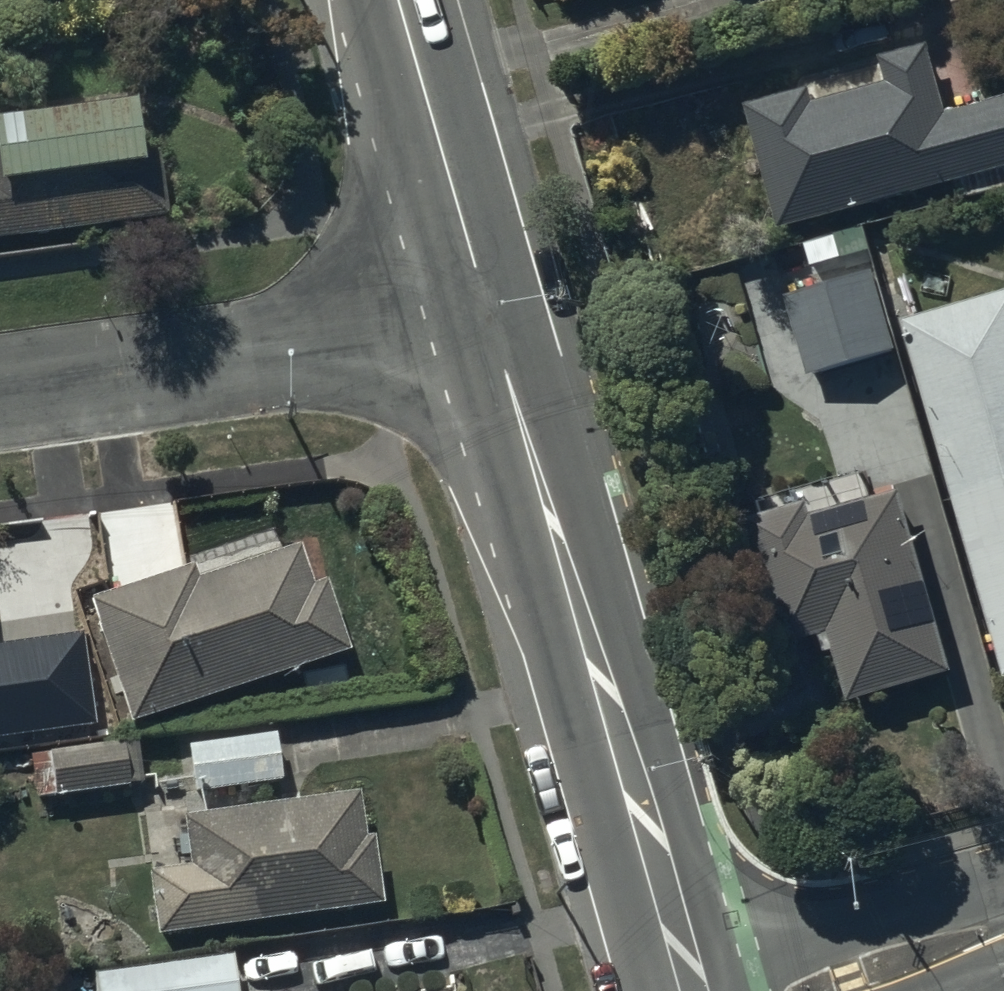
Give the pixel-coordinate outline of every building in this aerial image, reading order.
[(1003,180),(1003,111),(986,116),(969,53),(931,64),(929,57),(881,71),(888,98),(815,119),(810,102),(745,120),(780,243),(1003,180)] [(165,233),(156,167),(142,169),(135,118),(0,137),(0,256),(165,233)] [(873,283),(787,307),(808,388),(895,364),(873,283)] [(1003,690),(1003,306),(907,337),(1002,690),(1003,690)] [(786,629),(822,620),(827,639),(836,637),(850,686),(950,658),(900,477),(813,501),(810,488),(751,504),(786,629)] [(130,711),(350,638),(326,568),(314,572),(301,531),(200,565),(195,550),(89,586),(102,624),(24,637),(48,716),(127,702),(130,711)] [(283,772),(277,724),(189,736),(195,783),(283,772)] [(34,789),(130,777),(125,738),(29,750),(34,789)] [(364,826),(358,779),(186,803),(193,854),(150,860),(159,923),(383,892),(373,824),(364,826)] [(233,945),(95,962),(98,990),(238,990),(233,945)]
